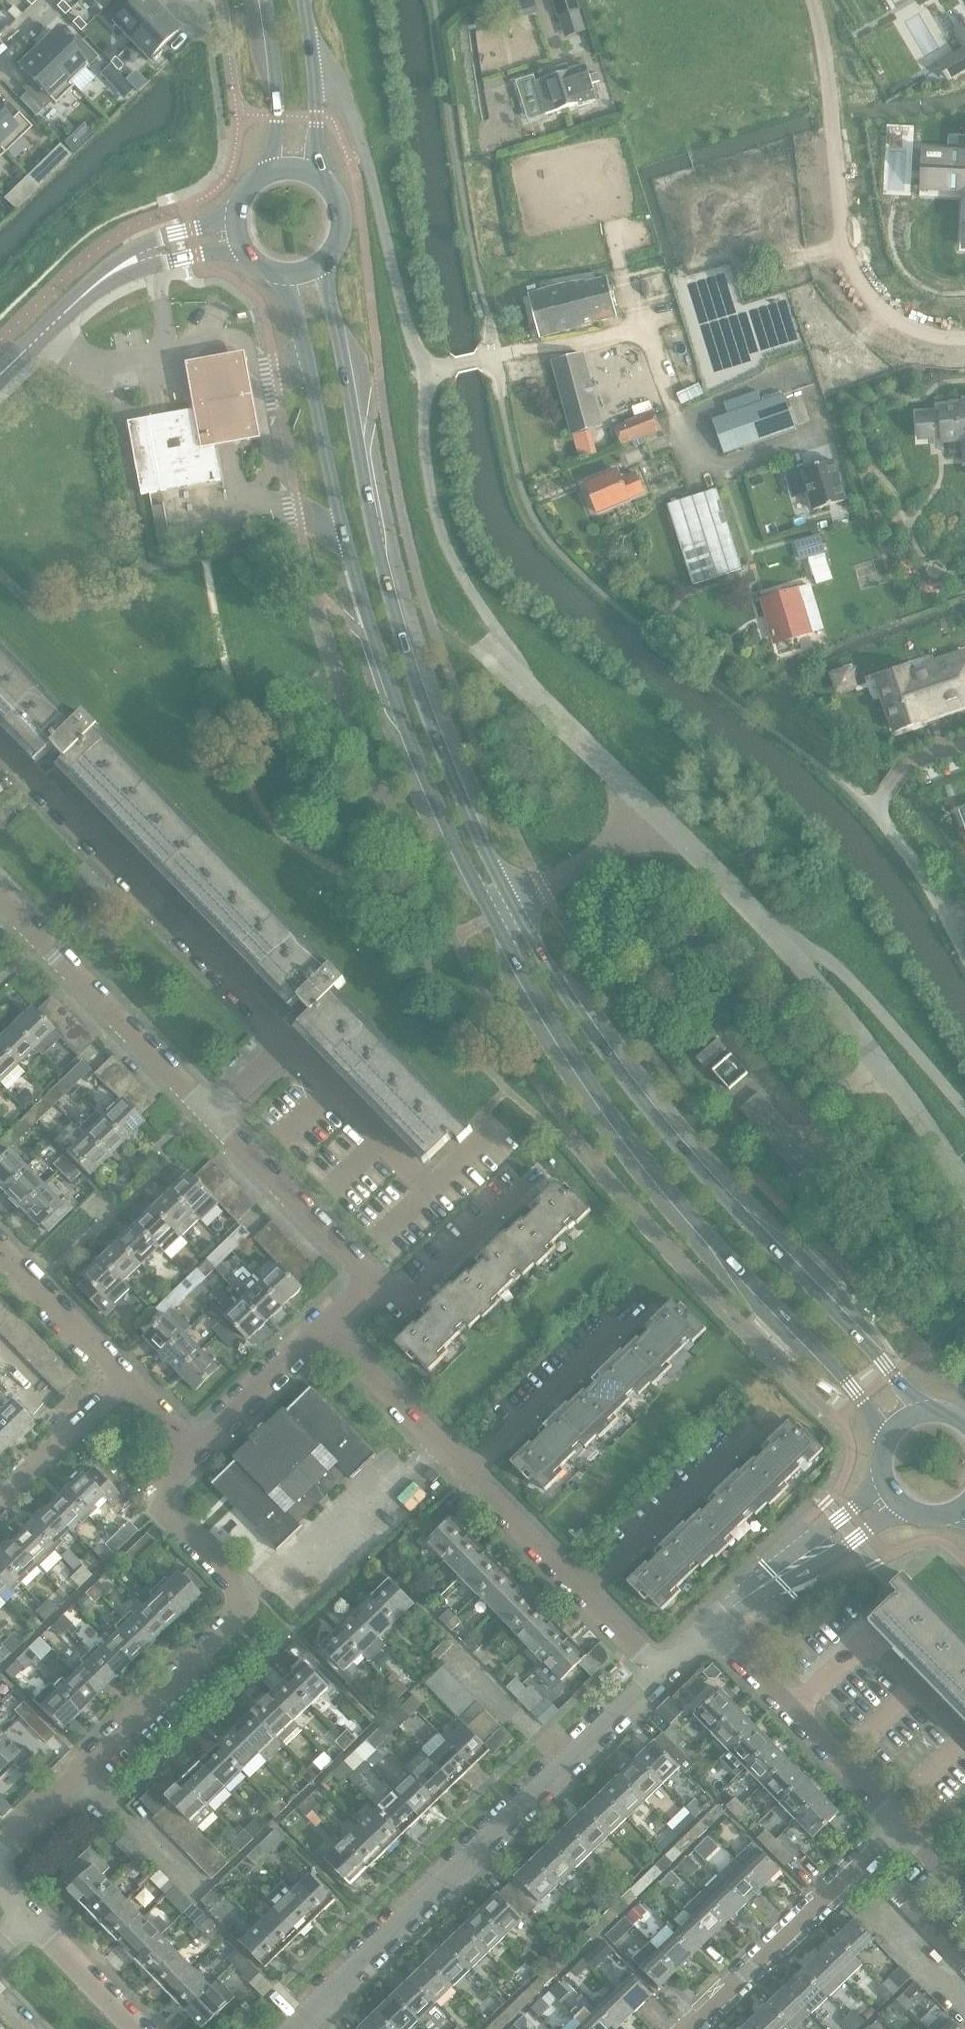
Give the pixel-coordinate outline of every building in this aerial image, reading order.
[(101,11),(113,0),(90,0),(101,11)] [(164,11),(153,0),(139,0),(129,10),(120,2),(103,18),(113,28),(117,24),(133,41),(164,11)] [(504,19),(534,7),(532,0),(512,0),(499,5),(504,19)] [(575,0),(552,0),(557,16),(578,9),(575,0)] [(56,7),(65,15),(70,10),(62,1),(56,7)] [(164,11),(133,41),(151,59),(152,58),(155,60),(163,52),(161,49),(182,29),(164,11)] [(72,23),(80,31),(86,26),(78,17),(72,23)] [(36,49),(73,87),(74,86),(70,82),(88,66),(97,58),(80,41),(72,49),(54,31),(36,49)] [(36,49),(18,66),(35,84),(27,92),(43,109),(52,101),(55,104),(73,87),(36,49)] [(941,64),(949,79),(964,70),(964,50),(941,64)] [(116,57),(111,63),(119,71),(125,66),(116,57)] [(533,77),(516,82),(529,120),(546,115),(597,99),(592,84),(600,82),(597,74),(590,76),(587,67),(570,72),(568,66),(554,70),(556,76),(535,83),(533,77)] [(5,153),(5,152),(31,127),(28,124),(12,107),(3,115),(0,112),(0,148),(5,153)] [(945,189),(964,190),(964,155),(947,154),(945,189)] [(655,244),(620,253),(622,263),(635,312),(670,303),(660,265),(655,244)] [(617,319),(606,279),(586,284),(585,282),(569,285),(530,294),(541,338),(576,328),(617,319)] [(682,325),(666,330),(683,385),(699,380),(682,326),(682,325)] [(602,427),(583,355),(553,362),(572,435),(602,427)] [(187,366),(195,410),(203,449),(215,447),(262,438),(246,356),(187,366)] [(712,420),(724,454),(796,429),(784,396),(712,420)] [(918,416),(919,439),(943,437),(943,443),(964,442),(964,450),(964,407),(963,407),(941,408),(941,414),(918,416)] [(221,480),(215,447),(211,425),(195,410),(129,422),(143,495),(221,480)] [(660,430),(654,412),(625,423),(626,425),(617,428),(623,445),(632,441),(635,448),(646,444),(643,437),(660,430)] [(800,473),(785,477),(792,499),(806,495),(812,511),(846,500),(834,460),(799,470),(800,473)] [(643,494),(635,474),(621,480),(617,471),(585,484),(597,513),(643,494)] [(171,546),(164,505),(151,507),(159,548),(171,546)] [(819,536),(796,544),(801,561),(825,553),(819,536)] [(825,629),(811,585),(761,599),(775,644),(825,629)] [(333,996),(347,983),(332,968),(328,972),(212,853),(97,734),(101,730),(87,715),(74,728),(0,652),(0,717),(54,773),(63,765),(179,885),(296,1006),(287,1014),(429,1160),(462,1128),(333,996)] [(925,666),(926,671),(911,676),(908,667),(877,678),(896,732),(926,721),(924,715),(938,710),(939,713),(964,704),(964,653),(925,666)] [(42,1022),(61,1004),(52,996),(34,1014),(42,1022)] [(51,1031),(69,1013),(61,1004),(42,1022),(51,1031)] [(12,1025),(35,1049),(42,1056),(59,1039),(51,1031),(42,1022),(34,1014),(29,1008),(12,1025)] [(59,1040),(78,1022),(69,1013),(51,1031),(59,1039),(59,1040)] [(68,1049),(86,1030),(78,1022),(59,1040),(68,1049)] [(12,1025),(0,1036),(0,1049),(17,1066),(35,1049),(12,1025)] [(76,1057),(95,1039),(86,1030),(68,1049),(76,1057)] [(705,1068),(727,1049),(718,1039),(697,1059),(705,1068)] [(0,1049),(0,1083),(10,1073),(17,1080),(24,1073),(17,1066),(0,1049)] [(103,1085),(122,1067),(114,1058),(95,1076),(103,1085)] [(90,1071),(82,1062),(73,1071),(82,1080),(90,1071)] [(112,1094),(130,1076),(122,1067),(103,1085),(112,1094)] [(82,1080),(73,1071),(64,1079),(73,1088),(82,1080)] [(120,1103),(139,1084),(130,1076),(112,1094),(119,1102),(120,1103)] [(73,1088),(64,1079),(55,1088),(64,1097),(73,1088)] [(129,1111),(147,1093),(139,1084),(120,1103),(129,1111)] [(64,1097),(55,1088),(46,1096),(55,1105),(64,1097)] [(818,1159),(760,1092),(741,1109),(800,1175),(818,1159)] [(137,1120),(156,1102),(147,1093),(129,1111),(137,1120)] [(55,1105),(46,1096),(38,1105),(46,1114),(55,1105)] [(142,1125),(137,1120),(129,1111),(120,1103),(119,1102),(101,1119),(124,1142),(142,1125)] [(46,1114),(38,1105),(29,1114),(37,1122),(46,1114)] [(124,1142),(101,1119),(95,1112),(77,1129),(84,1136),(106,1159),(124,1142)] [(37,1122),(29,1114),(20,1122),(29,1131),(37,1122)] [(29,1131),(20,1122),(11,1131),(20,1140),(29,1131)] [(20,1140),(11,1131),(2,1139),(11,1148),(20,1140)] [(106,1159),(84,1136),(66,1153),(89,1176),(106,1159)] [(2,1139),(0,1141),(0,1155),(2,1157),(8,1151),(11,1148),(2,1139)] [(25,1169),(8,1151),(2,1157),(0,1159),(0,1190),(1,1192),(25,1169)] [(58,1172),(67,1163),(61,1157),(52,1166),(58,1172)] [(203,1187),(221,1169),(212,1160),(194,1178),(203,1187)] [(79,1175),(67,1163),(58,1172),(70,1184),(79,1175)] [(19,1210),(43,1187),(25,1169),(1,1192),(19,1210)] [(212,1196),(230,1178),(221,1169),(203,1187),(212,1196)] [(217,1202),(212,1196),(203,1187),(194,1178),(190,1174),(172,1191),(200,1219),(217,1202)] [(220,1205),(238,1187),(230,1178),(212,1196),(217,1202),(220,1205)] [(546,1250),(574,1222),(577,1225),(591,1211),(572,1192),(569,1195),(557,1183),(536,1204),(540,1208),(525,1222),(523,1220),(509,1234),(507,1236),(535,1265),(537,1267),(550,1255),(546,1250)] [(48,1232),(72,1209),(63,1199),(58,1203),(43,1187),(19,1210),(36,1228),(40,1224),(48,1232)] [(229,1214),(247,1196),(238,1187),(220,1205),(229,1214)] [(200,1219),(172,1191),(154,1208),(182,1236),(200,1219)] [(238,1223),(256,1205),(247,1196),(229,1214),(238,1223)] [(182,1236),(154,1208),(137,1225),(160,1248),(164,1253),(182,1236)] [(263,1249),(281,1231),(272,1223),(254,1240),(263,1249)] [(160,1248),(137,1225),(119,1242),(142,1265),(160,1248)] [(250,1236),(241,1227),(233,1235),(241,1245),(250,1236)] [(271,1258),(290,1240),(281,1231),(263,1249),(271,1258)] [(492,1302),(521,1274),(523,1276),(535,1265),(507,1236),(509,1234),(507,1232),(482,1256),(486,1261),(471,1275),(469,1273),(454,1287),(453,1288),(481,1318),(483,1320),(496,1307),(492,1302)] [(241,1245),(233,1235),(224,1244),(233,1253),(241,1245)] [(280,1267),(298,1249),(290,1240),(271,1258),(279,1265),(280,1267)] [(142,1265),(119,1242),(102,1259),(124,1283),(142,1265)] [(233,1253),(224,1244),(215,1252),(224,1262),(233,1253)] [(288,1275),(307,1258),(298,1249),(280,1267),(288,1275)] [(224,1262),(215,1252),(206,1261),(215,1270),(224,1262)] [(297,1284),(315,1266),(307,1258),(288,1275),(297,1284)] [(130,1288),(124,1283),(102,1259),(84,1276),(86,1279),(78,1286),(105,1314),(115,1305),(114,1304),(130,1288)] [(215,1270),(206,1261),(198,1270),(207,1279),(215,1270)] [(302,1289),(297,1284),(288,1275),(280,1267),(279,1265),(261,1283),(284,1306),(302,1289)] [(207,1279),(198,1270),(189,1278),(198,1287),(207,1279)] [(198,1287),(189,1278),(180,1287),(189,1296),(198,1287)] [(284,1306),(261,1283),(243,1300),(266,1324),(284,1306)] [(438,1355),(466,1328),(468,1330),(481,1318),(453,1288),(454,1287),(452,1286),(428,1309),(432,1313),(417,1327),(415,1325),(395,1344),(407,1356),(410,1354),(428,1372),(442,1359),(438,1355)] [(189,1296),(180,1287),(171,1295),(180,1304),(189,1296)] [(180,1304),(171,1295),(163,1304),(172,1313),(175,1310),(180,1304)] [(2,1300),(0,1303),(0,1319),(11,1309),(2,1300)] [(266,1324),(243,1300),(226,1317),(249,1341),(266,1324)] [(662,1370),(691,1342),(693,1345),(707,1331),(688,1311),(685,1314),(673,1303),(652,1323),(656,1327),(641,1342),(639,1339),(624,1354),(623,1356),(652,1385),(653,1387),(666,1375),(662,1370)] [(172,1313),(163,1304),(154,1312),(163,1321),(172,1313)] [(11,1309),(0,1319),(0,1334),(1,1335),(19,1317),(11,1309)] [(162,1357),(186,1333),(192,1328),(175,1310),(172,1313),(163,1321),(145,1339),(162,1357)] [(28,1326),(19,1317),(1,1335),(10,1344),(28,1326)] [(218,1336),(228,1327),(222,1321),(213,1330),(218,1336)] [(36,1335),(28,1326),(10,1344),(18,1352),(36,1335)] [(240,1339),(228,1327),(218,1336),(231,1348),(240,1339)] [(179,1374),(203,1351),(186,1333),(162,1357),(179,1374)] [(45,1343),(36,1335),(18,1352),(26,1361),(45,1343)] [(53,1352),(45,1343),(26,1361),(35,1370),(53,1352)] [(196,1392),(220,1369),(203,1351),(179,1374),(196,1392)] [(61,1361),(53,1352),(35,1370),(43,1378),(61,1361)] [(609,1423),(638,1394),(640,1397),(652,1385),(623,1356),(624,1354),(623,1352),(598,1376),(603,1380),(588,1394),(586,1392),(571,1407),(569,1408),(599,1438),(600,1439),(613,1427),(609,1423)] [(70,1369),(61,1361),(43,1378),(52,1387),(70,1369)] [(78,1378),(70,1369),(52,1387),(60,1396),(78,1378)] [(351,1482),(364,1469),(377,1457),(311,1389),(288,1412),(284,1409),(234,1457),(237,1461),(212,1486),(277,1553),(303,1528),(299,1525),(347,1478),(351,1482)] [(11,1401),(1,1410),(0,1408),(0,1424),(15,1440),(32,1423),(11,1401)] [(555,1476),(583,1448),(585,1451),(599,1438),(569,1408),(571,1407),(569,1405),(544,1429),(548,1433),(533,1447),(532,1445),(512,1465),(523,1477),(527,1473),(546,1493),(559,1480),(555,1476)] [(780,1491),(809,1463),(810,1464),(824,1451),(805,1431),(801,1435),(790,1423),(769,1444),(774,1448),(759,1463),(756,1460),(741,1474),(740,1475),(769,1505),(771,1508),(784,1495),(780,1491)] [(0,1424),(0,1454),(15,1440),(0,1424)] [(119,1495),(93,1468),(83,1477),(81,1475),(64,1492),(88,1517),(94,1523),(101,1516),(101,1513),(97,1509),(94,1506),(102,1497),(110,1504),(119,1495)] [(441,1477),(432,1469),(425,1475),(434,1484),(441,1477)] [(726,1543),(754,1516),(756,1518),(769,1505),(740,1475),(741,1474),(740,1472),(715,1496),(719,1501),(705,1515),(702,1512),(688,1526),(686,1528),(715,1558),(717,1560),(730,1547),(726,1543)] [(88,1517),(64,1492),(46,1508),(68,1531),(77,1522),(80,1525),(88,1517)] [(68,1531),(46,1508),(29,1525),(54,1551),(62,1543),(59,1540),(68,1531)] [(443,1561),(469,1536),(452,1518),(426,1544),(443,1561)] [(119,1549),(136,1533),(127,1524),(110,1540),(119,1549)] [(672,1595),(700,1568),(702,1570),(715,1558),(686,1528),(688,1526),(686,1524),(661,1549),(665,1554),(650,1568),(647,1566),(628,1584),(640,1597),(643,1594),(662,1613),(676,1599),(672,1595)] [(12,1542),(36,1567),(44,1576),(62,1559),(54,1551),(29,1525),(12,1542)] [(135,1564),(155,1545),(146,1535),(126,1555),(135,1564)] [(460,1578),(486,1553),(469,1536),(443,1561),(460,1578)] [(119,1549),(110,1540),(103,1547),(112,1556),(119,1549)] [(19,1584),(36,1567),(12,1542),(0,1553),(0,1565),(19,1584)] [(477,1596),(503,1570),(486,1553),(460,1578),(477,1596)] [(135,1564),(126,1555),(118,1561),(128,1571),(135,1564)] [(195,1592),(204,1584),(183,1561),(174,1569),(177,1573),(168,1581),(165,1578),(156,1586),(181,1611),(198,1595),(195,1592)] [(0,1565),(0,1597),(8,1589),(10,1592),(19,1584),(0,1565)] [(91,1577),(82,1567),(76,1573),(85,1583),(91,1577)] [(493,1613),(519,1588),(503,1570),(477,1596),(493,1613)] [(85,1583),(76,1573),(69,1579),(78,1589),(85,1583)] [(412,1591),(422,1581),(416,1575),(406,1585),(412,1591)] [(414,1606),(389,1579),(371,1596),(397,1622),(414,1606)] [(418,1597),(428,1588),(422,1581),(412,1591),(418,1597)] [(106,1591),(97,1582),(91,1588),(100,1597),(106,1591)] [(181,1611),(156,1586),(148,1594),(151,1597),(142,1606),(163,1628),(181,1611)] [(905,1587),(873,1618),(937,1685),(964,1713),(964,1648),(905,1587)] [(100,1597),(91,1588),(85,1594),(94,1603),(100,1597)] [(510,1630),(536,1605),(519,1588),(493,1613),(510,1630)] [(397,1622),(371,1596),(354,1613),(379,1639),(397,1622)] [(56,1610),(47,1601),(41,1607),(50,1616),(56,1610)] [(527,1648),(553,1622),(536,1605),(510,1630),(527,1648)] [(163,1628),(142,1606),(133,1615),(130,1612),(122,1620),(146,1645),(163,1628)] [(50,1616),(41,1607),(34,1613),(44,1622),(50,1616)] [(446,1625),(455,1616),(447,1608),(438,1617),(446,1625)] [(379,1639),(354,1613),(336,1630),(362,1656),(379,1639)] [(82,1637),(62,1616),(56,1622),(65,1631),(76,1643),(82,1637)] [(452,1632),(461,1623),(455,1616),(446,1625),(452,1632)] [(146,1645),(122,1620),(113,1628),(116,1631),(107,1640),(128,1662),(146,1645)] [(65,1631),(56,1622),(50,1628),(59,1637),(65,1631)] [(544,1665),(570,1640),(553,1622),(527,1648),(544,1665)] [(323,1659),(350,1686),(357,1678),(357,1666),(354,1663),(362,1656),(336,1630),(319,1647),(327,1655),(323,1659)] [(22,1643),(13,1634),(6,1640),(15,1650),(22,1643)] [(6,1640),(0,1646),(0,1650),(7,1657),(15,1650),(6,1640)] [(128,1662),(107,1640),(98,1649),(95,1645),(87,1653),(111,1679),(128,1662)] [(453,1646),(447,1640),(438,1648),(444,1655),(453,1646)] [(548,1669),(540,1677),(553,1690),(560,1682),(586,1657),(570,1640),(544,1665),(548,1669)] [(479,1660),(489,1651),(483,1644),(473,1654),(479,1660)] [(436,1663),(444,1655),(438,1648),(429,1656),(436,1663)] [(36,1659),(27,1649),(21,1655),(30,1665),(36,1659)] [(485,1666),(495,1657),(489,1651),(479,1660),(485,1666)] [(111,1679),(87,1653),(78,1661),(81,1665),(72,1674),(93,1696),(111,1679)] [(30,1665),(21,1655),(15,1661),(24,1671),(30,1665)] [(328,1688),(304,1662),(286,1679),(311,1704),(328,1688)] [(433,1692),(451,1676),(442,1667),(425,1683),(433,1692)] [(93,1696),(72,1674),(63,1683),(60,1679),(52,1687),(76,1712),(93,1696)] [(442,1701),(459,1684),(451,1676),(433,1692),(442,1701)] [(311,1704),(286,1679),(269,1695),(294,1721),(311,1704)] [(513,1695),(522,1686),(516,1679),(506,1688),(513,1695)] [(407,1691),(398,1681),(391,1687),(401,1697),(407,1691)] [(450,1709),(467,1693),(459,1684),(442,1701),(450,1709)] [(76,1712),(52,1687),(50,1685),(32,1702),(59,1729),(76,1712)] [(522,1686),(513,1695),(530,1712),(539,1703),(522,1686)] [(401,1697),(391,1687),(385,1693),(394,1703),(401,1697)] [(710,1734),(737,1709),(720,1691),(708,1703),(705,1700),(695,1710),(697,1713),(693,1717),(710,1734)] [(458,1718),(475,1701),(467,1693),(450,1709),(458,1718)] [(422,1704),(414,1694),(407,1700),(416,1710),(422,1704)] [(303,1730),(294,1721),(269,1695),(252,1712),(282,1744),(285,1747),(303,1730)] [(416,1710),(407,1700),(398,1709),(403,1714),(405,1711),(410,1716),(416,1710)] [(466,1726),(484,1710),(475,1701),(458,1718),(465,1725),(466,1726)] [(20,1719),(29,1710),(23,1704),(14,1713),(20,1719)] [(727,1752),(754,1726),(737,1709),(710,1734),(727,1752)] [(55,1736),(29,1710),(20,1719),(45,1745),(55,1736)] [(474,1735),(492,1719),(484,1710),(466,1726),(474,1735)] [(282,1744),(252,1712),(234,1729),(259,1755),(265,1761),(269,1759),(273,1756),(278,1751),(280,1748),(282,1744)] [(483,1744),(500,1727),(492,1719),(474,1735),(483,1744)] [(493,1755),(511,1738),(500,1727),(483,1744),(474,1735),(466,1726),(465,1725),(447,1742),(472,1768),(489,1751),(493,1755)] [(696,1748),(673,1725),(664,1734),(687,1757),(696,1748)] [(744,1769),(771,1744),(754,1726),(727,1752),(744,1769)] [(388,1737),(379,1728),(372,1734),(381,1743),(388,1737)] [(259,1755),(234,1729),(217,1745),(242,1771),(259,1755)] [(357,1739),(348,1730),(341,1736),(350,1745),(357,1739)] [(695,1765),(687,1757),(664,1734),(663,1733),(636,1759),(661,1785),(680,1767),(686,1774),(695,1765)] [(381,1743),(372,1734),(366,1740),(375,1749),(381,1743)] [(472,1768),(447,1742),(440,1735),(437,1735),(423,1748),(423,1752),(430,1759),(454,1785),(472,1768)] [(0,1738),(0,1778),(14,1765),(18,1769),(32,1756),(23,1746),(18,1752),(2,1736),(0,1738)] [(350,1745),(341,1736),(335,1742),(344,1751),(350,1745)] [(761,1787),(787,1761),(771,1744),(744,1769),(761,1787)] [(242,1771),(217,1745),(200,1762),(225,1788),(242,1771)] [(704,1756),(696,1748),(687,1757),(695,1765),(704,1756)] [(454,1785),(430,1759),(412,1775),(437,1801),(454,1785)] [(661,1785),(636,1759),(618,1776),(644,1802),(661,1785)] [(353,1771),(344,1761),(337,1768),(347,1777),(353,1771)] [(778,1804),(804,1779),(787,1761),(761,1787),(778,1804)] [(225,1788),(200,1762),(182,1779),(207,1805),(225,1788)] [(322,1773),(313,1763),(307,1769),(316,1779),(322,1773)] [(347,1777),(337,1768),(331,1774),(340,1783),(347,1777)] [(316,1779),(307,1769),(300,1775),(310,1785),(316,1779)] [(437,1801),(412,1775),(395,1792),(419,1818),(437,1801)] [(644,1802),(618,1776),(601,1793),(627,1819),(644,1802)] [(156,1784),(139,1800),(155,1815),(169,1801),(170,1800),(197,1828),(215,1812),(207,1805),(182,1779),(166,1795),(156,1784)] [(795,1822),(821,1796),(804,1779),(778,1804),(795,1822)] [(419,1818),(395,1792),(377,1809),(402,1835),(419,1818)] [(627,1819),(601,1793),(584,1810),(609,1836),(627,1819)] [(318,1804),(309,1795),(303,1801),(311,1810),(318,1804)] [(826,1825),(838,1814),(821,1796),(795,1822),(811,1839),(815,1836),(818,1838),(829,1828),(826,1825)] [(287,1806),(278,1797),(272,1803),(281,1812),(287,1806)] [(733,1814),(743,1804),(735,1797),(726,1806),(733,1814)] [(178,1810),(169,1801),(151,1818),(160,1827),(178,1810)] [(311,1810),(303,1801),(296,1807),(305,1816),(311,1810)] [(281,1812),(272,1803),(266,1809),(275,1818),(281,1812)] [(740,1821),(750,1812),(743,1804),(733,1814),(740,1821)] [(715,1822),(723,1814),(716,1806),(707,1814),(715,1822)] [(402,1835),(377,1809),(360,1826),(384,1852),(402,1835)] [(186,1818),(178,1810),(160,1827),(169,1836),(186,1818)] [(609,1836),(584,1810),(566,1827),(592,1853),(609,1836)] [(706,1831),(715,1822),(707,1814),(699,1823),(706,1831)] [(195,1827),(186,1818),(169,1836),(177,1845),(195,1827)] [(767,1849),(776,1839),(788,1828),(789,1828),(784,1822),(771,1834),(767,1829),(757,1838),(767,1849)] [(697,1839),(706,1831),(699,1823),(690,1831),(697,1839)] [(384,1852),(360,1826),(342,1843),(367,1868),(384,1852)] [(186,1853),(204,1836),(195,1827),(177,1845),(186,1853)] [(592,1853),(566,1827),(549,1844),(574,1870),(592,1853)] [(253,1839),(244,1830),(237,1836),(246,1845),(253,1839)] [(688,1847),(697,1839),(690,1831),(681,1840),(688,1847)] [(143,1850),(127,1833),(117,1843),(133,1860),(143,1850)] [(212,1845),(204,1836),(186,1853),(194,1862),(212,1845)] [(246,1845),(237,1836),(231,1842),(240,1852),(246,1845)] [(794,1858),(787,1850),(776,1839),(767,1849),(785,1867),(794,1858)] [(680,1856),(688,1847),(681,1840),(672,1848),(680,1856)] [(779,1871),(760,1852),(751,1842),(734,1859),(743,1868),(762,1888),(779,1871)] [(367,1868),(342,1843),(325,1859),(350,1885),(367,1868)] [(267,1853),(258,1844),(252,1850),(261,1860),(267,1853)] [(574,1870),(549,1844),(531,1860),(557,1887),(574,1870)] [(221,1853),(212,1845),(194,1862),(203,1871),(221,1853)] [(68,1890),(85,1907),(111,1882),(103,1874),(110,1868),(90,1847),(60,1876),(71,1887),(68,1890)] [(671,1864),(680,1856),(672,1848),(663,1857),(671,1864)] [(140,1867),(150,1858),(143,1850),(133,1860),(140,1867)] [(261,1860),(252,1850),(245,1856),(254,1866),(261,1860)] [(229,1862),(221,1853),(203,1871),(211,1879),(229,1862)] [(662,1873),(671,1864),(663,1857),(655,1865),(662,1873)] [(762,1888),(743,1868),(734,1859),(717,1876),(725,1885),(744,1905),(762,1888)] [(557,1887),(531,1860),(514,1877),(515,1879),(507,1887),(530,1911),(539,1903),(540,1904),(557,1887)] [(653,1881),(662,1873),(655,1865),(646,1874),(653,1881)] [(644,1890),(653,1881),(646,1874),(637,1882),(644,1890)] [(291,1891),(317,1918),(334,1901),(309,1875),(291,1891)] [(744,1905),(725,1885),(717,1876),(699,1892),(708,1902),(727,1921),(744,1905)] [(890,1901),(907,1884),(900,1876),(882,1893),(890,1901)] [(167,1894),(176,1885),(170,1879),(161,1888),(167,1894)] [(85,1907),(101,1924),(126,1900),(127,1899),(111,1882),(85,1907)] [(636,1898),(644,1890),(637,1882),(628,1891),(636,1898)] [(214,1899),(223,1890),(217,1884),(208,1892),(214,1899)] [(898,1909),(915,1892),(907,1884),(890,1901),(898,1909)] [(177,1886),(166,1897),(174,1905),(177,1903),(185,1894),(183,1891),(177,1886)] [(522,1919),(530,1911),(507,1887),(499,1895),(497,1894),(479,1911),(505,1937),(522,1920),(522,1919)] [(300,1935),(317,1918),(291,1891),(274,1908),(300,1935)] [(627,1907),(636,1898),(628,1891),(619,1899),(627,1907)] [(206,1907),(214,1899),(208,1892),(199,1900),(206,1907)] [(727,1921),(708,1902),(699,1892),(682,1909),(710,1938),(727,1921)] [(906,1917),(923,1900),(915,1892),(898,1909),(906,1917)] [(618,1915),(627,1907),(619,1899),(611,1908),(618,1915)] [(117,1942),(118,1942),(143,1918),(126,1900),(101,1924),(101,1925),(117,1942)] [(913,1925),(931,1908),(923,1900),(906,1917),(913,1925)] [(257,1925),(282,1952),(300,1935),(274,1908),(257,1925)] [(609,1924),(618,1915),(611,1908),(602,1916),(609,1924)] [(921,1933),(938,1916),(931,1908),(913,1925),(921,1933)] [(674,1935),(693,1955),(710,1938),(682,1909),(673,1918),(682,1927),(674,1935)] [(505,1937),(479,1911),(462,1928),(487,1954),(505,1937)] [(200,1929),(210,1920),(204,1914),(192,1925),(196,1929),(198,1927),(200,1929)] [(118,1942),(135,1959),(160,1935),(161,1934),(144,1916),(143,1918),(118,1942)] [(600,1932),(609,1924),(602,1916),(593,1924),(600,1932)] [(929,1941),(946,1924),(938,1916),(921,1933),(929,1941)] [(207,1935),(216,1926),(210,1920),(200,1929),(207,1935)] [(873,1940),(854,1921),(837,1937),(856,1957),(873,1940)] [(592,1940),(600,1932),(593,1924),(584,1933),(592,1940)] [(937,1949),(954,1932),(946,1924),(929,1941),(937,1949)] [(265,1968),(282,1952),(257,1925),(239,1942),(265,1968)] [(648,1943),(676,1971),(693,1955),(674,1935),(665,1926),(648,1943)] [(487,1954),(462,1928),(444,1944),(470,1971),(487,1954)] [(944,1957),(962,1940),(954,1932),(937,1949),(944,1957)] [(151,1977),(152,1976),(176,1952),(160,1935),(135,1959),(134,1960),(151,1977)] [(863,1964),(856,1957),(837,1937),(820,1954),(839,1973),(846,1981),(863,1964)] [(964,1952),(964,1944),(962,1940),(944,1957),(952,1965),(964,1952)] [(648,1977),(658,1988),(676,1971),(648,1943),(629,1961),(647,1979),(648,1977)] [(470,1971),(444,1944),(427,1961),(452,1988),(470,1971)] [(234,1964),(243,1955),(236,1947),(227,1956),(234,1964)] [(168,1994),(194,1968),(178,1951),(176,1952),(152,1976),(168,1994)] [(964,1968),(964,1952),(952,1965),(960,1973),(964,1968)] [(846,1981),(839,1973),(820,1954),(803,1970),(822,1990),(829,1997),(846,1981)] [(259,1971),(243,1955),(234,1964),(250,1980),(259,1971)] [(557,1974),(565,1966),(558,1958),(549,1967),(557,1974)] [(452,1988),(427,1961),(409,1978),(435,2005),(452,1988)] [(548,1983),(557,1974),(549,1967),(541,1975),(548,1983)] [(194,1968),(168,1994),(185,2011),(211,1986),(194,1968)] [(829,1997),(822,1990),(803,1970),(786,1987),(812,2014),(829,1997)] [(539,1991),(548,1983),(541,1975),(532,1983),(539,1991)] [(651,1995),(632,1975),(615,1992),(634,2012),(651,1995)] [(435,2005),(409,1978),(392,1995),(417,2022),(435,2005)] [(900,1989),(889,1978),(882,1984),(893,1995),(900,1989)] [(218,1979),(211,1986),(185,2011),(203,2028),(236,1997),(218,1979)] [(531,1999),(539,1991),(532,1983),(523,1992),(531,1999)] [(893,1995),(882,1984),(876,1990),(887,2002),(893,1995)] [(786,1987),(768,2003),(787,2023),(793,2028),(796,2028),(812,2014),(786,1987)] [(522,2007),(531,1999),(523,1992),(515,2000),(522,2007)] [(597,2009),(616,2028),(634,2012),(615,1992),(605,2001),(602,1997),(597,1997),(591,2003),(597,2009)] [(916,2004),(905,1993),(898,1999),(909,2010),(916,2004)] [(392,1995),(374,2012),(391,2028),(410,2028),(417,2022),(392,1995)] [(909,2010),(898,1999),(892,2005),(903,2016),(909,2010)] [(514,2016),(522,2007),(515,2000),(506,2008),(514,2016)] [(768,2003),(751,2020),(760,2028),(781,2028),(787,2023),(768,2003)] [(505,2024),(514,2016),(506,2008),(498,2017),(505,2024)] [(597,2009),(590,2016),(584,2010),(574,2020),(580,2026),(583,2028),(616,2028),(597,2009)] [(865,2022),(854,2011),(848,2017),(859,2028),(865,2022)] [(374,2012),(357,2028),(391,2028),(374,2012)] [(953,2021),(946,2013),(930,2028),(961,2028),(953,2021)] [(505,2024),(498,2017),(489,2025),(493,2028),(500,2028),(505,2024)] [(848,2017),(841,2023),(847,2028),(858,2028),(859,2028),(848,2017)] [(580,2026),(574,2020),(574,2019),(563,2028),(583,2028),(580,2026)] [(751,2020),(742,2028),(760,2028),(751,2020)]
